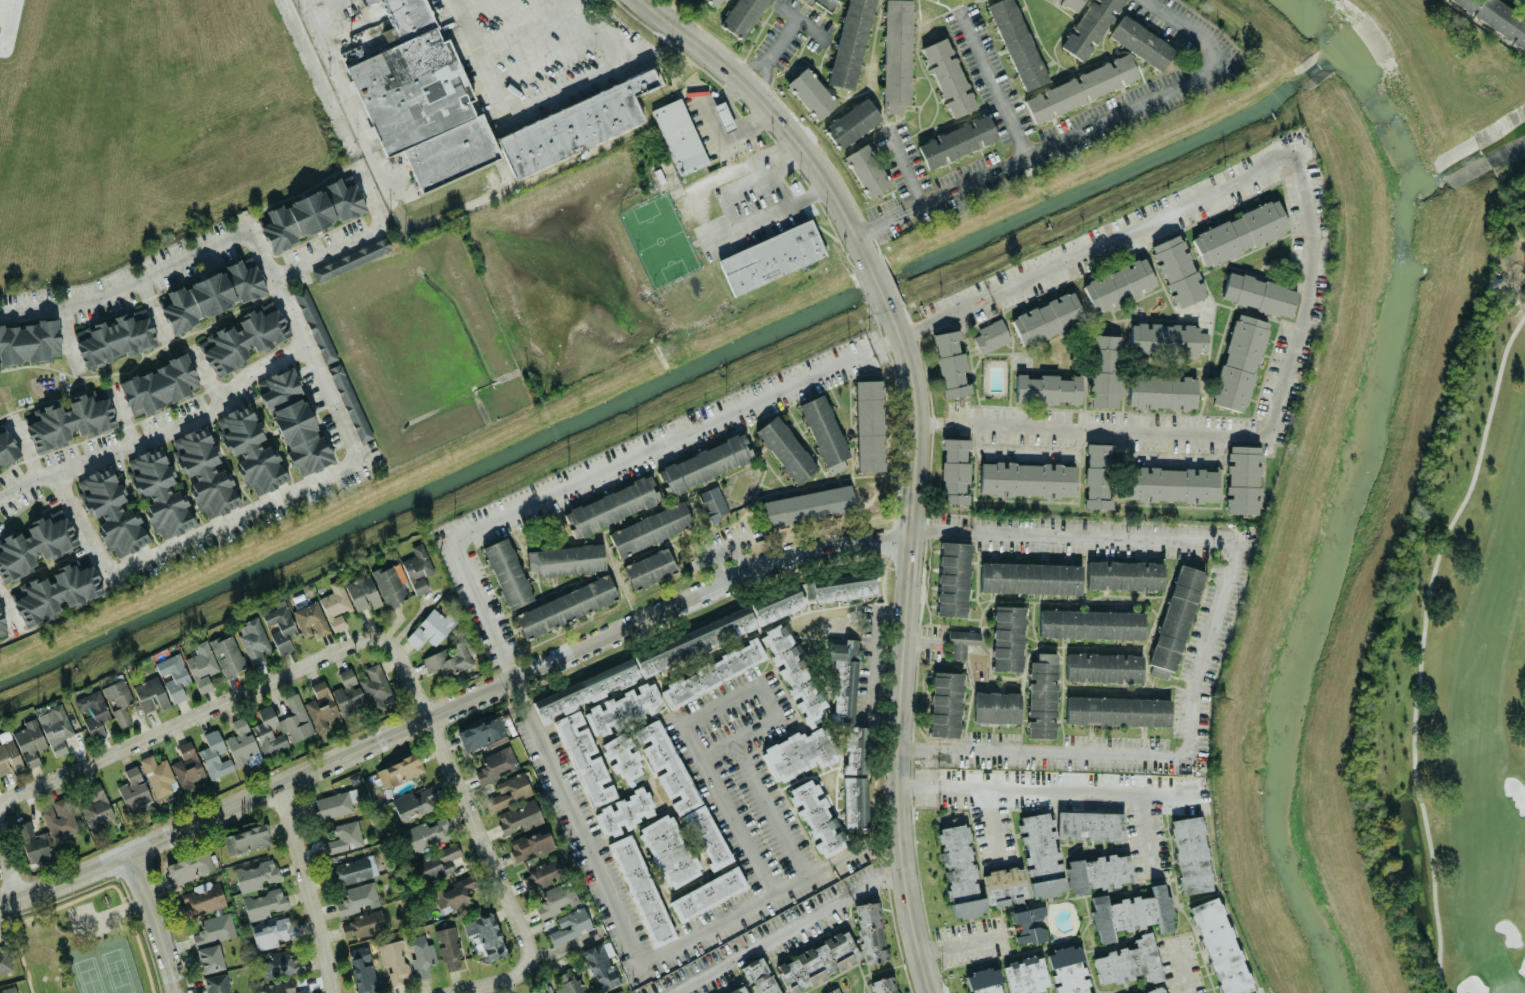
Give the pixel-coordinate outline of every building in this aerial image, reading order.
[(397,42),(348,65),(389,153),(401,147),(422,192),(501,155),(512,179),(644,116),(635,97),(661,84),(651,63),(495,137),(483,111),(476,114),(470,102),(477,98),(448,37),(445,38),(427,0),(377,0),(397,42)] [(720,26),(743,41),(769,0),(736,0),(720,26)] [(875,0),(847,0),(828,84),(854,90),(875,0)] [(912,0),(885,0),(883,113),(903,113),(903,105),(910,105),(912,0)] [(1021,91),(1046,81),(1015,0),(998,0),(988,4),(1021,91)] [(1083,0),(1056,0),(1075,12),(1083,0)] [(1083,62),(1123,0),(1090,0),(1060,47),(1083,62)] [(1498,0),(1484,0),(1473,16),(1510,41),(1510,42),(1524,52),(1524,18),(1498,0)] [(1175,48),(1122,15),(1108,37),(1161,71),(1175,48)] [(976,108),(947,36),(921,47),(950,118),(976,108)] [(1023,98),(1033,123),(1139,80),(1128,52),(1109,60),(1109,61),(1075,75),(1075,77),(1023,98)] [(785,83),(816,121),(837,104),(807,66),(785,83)] [(652,108),(680,96),(708,162),(680,174),(652,108)] [(882,120),(867,97),(822,126),(837,149),(882,120)] [(713,103),(724,98),(738,127),(727,132),(713,103)] [(998,141),(987,113),(968,120),(969,122),(934,136),(935,138),(917,144),(927,168),(998,141)] [(892,183),(865,143),(842,158),(870,199),(892,183)] [(269,250),(340,223),(339,221),(365,211),(354,183),(343,187),(339,178),(322,184),(324,189),(281,205),(265,211),(267,216),(258,219),(269,250)] [(1202,266),(1290,232),(1277,200),(1190,233),(1202,266)] [(734,297),(718,263),(812,220),(828,253),(734,297)] [(1205,297),(1181,233),(1151,245),(1175,308),(1205,297)] [(390,252),(385,239),(310,267),(315,281),(390,252)] [(1081,283),(1094,313),(1157,287),(1144,257),(1081,283)] [(1220,301),(1291,317),(1297,288),(1227,272),(1220,301)] [(337,359),(305,287),(292,293),(325,365),(337,359)] [(1010,317),(1021,346),(1085,320),(1073,290),(1056,297),(1056,299),(1010,317)] [(215,378),(254,358),(253,355),(291,336),(273,301),(253,311),(252,309),(241,314),(243,318),(234,323),(234,324),(220,331),(220,330),(196,342),(215,378)] [(84,370),(117,360),(115,354),(125,351),(126,355),(157,346),(145,308),(136,311),(137,316),(125,319),(124,316),(73,331),(84,370)] [(1267,321),(1238,314),(1237,321),(1232,320),(1212,404),(1245,412),(1267,321)] [(50,360),(50,355),(61,354),(58,319),(22,322),(23,324),(0,326),(0,364),(50,360)] [(980,354),(1011,341),(1001,319),(971,332),(980,354)] [(1197,358),(1197,350),(1207,351),(1207,331),(1199,331),(1199,324),(1181,324),(1130,324),(1130,357),(1197,358)] [(934,333),(942,397),(971,394),(970,383),(964,384),(962,370),(967,370),(964,352),(960,353),(957,330),(934,333)] [(1119,335),(1090,335),(1089,407),(1118,407),(1119,335)] [(118,381),(131,417),(144,412),(191,395),(189,389),(199,386),(187,355),(118,381)] [(328,368),(359,443),(371,438),(341,363),(328,368)] [(333,463),(324,435),(316,437),(293,368),(255,380),(265,410),(271,408),(290,468),(297,466),(300,474),(333,463)] [(1015,402),(1080,403),(1080,375),(1071,375),(1071,380),(1059,379),(1059,376),(1027,375),(1027,374),(1016,373),(1015,402)] [(1196,409),(1196,376),(1128,375),(1128,407),(1145,407),(1145,408),(1196,409)] [(881,380),(854,380),(857,472),(884,471),(881,380)] [(115,433),(108,391),(63,398),(64,403),(32,408),(33,416),(26,417),(30,447),(115,433)] [(798,404),(828,475),(847,468),(843,458),(849,455),(823,393),(798,404)] [(213,420),(230,456),(239,452),(242,459),(234,463),(247,489),(252,486),(256,495),(288,480),(269,440),(266,441),(249,403),(213,420)] [(817,469),(777,414),(754,430),(795,485),(817,469)] [(203,520),(240,506),(232,484),(226,468),(215,472),(212,464),(220,461),(206,426),(171,439),(176,451),(173,452),(183,478),(193,474),(196,482),(190,484),(203,520)] [(5,428),(0,431),(0,468),(21,455),(5,428)] [(656,467),(667,494),(754,461),(744,434),(656,467)] [(941,503),(968,504),(968,495),(964,495),(965,480),(969,480),(969,462),(965,462),(966,448),(970,448),(970,439),(943,438),(941,503)] [(1112,443),(1085,444),(1085,508),(1112,508),(1112,443)] [(159,541),(195,525),(180,488),(170,492),(167,485),(175,482),(160,445),(126,460),(131,471),(128,472),(139,498),(148,495),(151,502),(144,505),(159,541)] [(1225,513),(1259,514),(1260,446),(1227,445),(1226,497),(1225,513)] [(1074,464),(980,462),(980,495),(1049,496),(1073,497),(1074,464)] [(74,481),(91,518),(101,514),(104,521),(96,525),(107,550),(112,548),(116,557),(148,543),(130,502),(127,503),(110,465),(74,481)] [(1217,502),(1217,469),(1124,467),(1124,500),(1217,502)] [(563,510),(573,537),(661,502),(650,476),(563,510)] [(855,511),(850,484),(760,501),(765,527),(855,511)] [(728,512),(718,485),(698,492),(708,519),(728,512)] [(607,531),(617,557),(693,526),(683,501),(607,531)] [(79,545),(64,515),(52,520),(51,516),(42,520),(0,540),(0,581),(0,582),(79,545)] [(482,547),(507,610),(533,599),(507,537),(482,547)] [(968,617),(969,542),(939,541),(938,616),(968,617)] [(400,560),(415,596),(429,590),(423,577),(434,572),(421,542),(411,546),(414,555),(400,560)] [(605,570),(602,542),(526,551),(528,571),(535,570),(536,578),(605,570)] [(632,589),(640,585),(641,587),(676,571),(665,547),(622,565),(632,589)] [(1086,589),(1106,589),(1162,591),(1163,562),(1087,560),(1086,589)] [(372,572),(387,609),(400,604),(398,600),(408,596),(403,585),(407,584),(398,561),(372,572)] [(1082,565),(981,562),(980,592),(1081,595),(1082,565)] [(104,594),(92,564),(76,570),(73,563),(18,585),(20,589),(9,594),(22,626),(104,594)] [(1175,673),(1204,571),(1178,564),(1149,665),(1151,665),(1149,674),(1167,679),(1169,671),(1175,673)] [(877,595),(875,572),(806,580),(808,603),(877,595)] [(356,612),(371,605),(372,609),(381,605),(368,574),(344,584),(356,612)] [(618,600),(608,575),(514,613),(524,638),(618,600)] [(318,598),(333,633),(346,627),(340,613),(352,608),(340,579),(328,583),(332,592),(318,598)] [(805,607),(798,586),(750,603),(758,624),(805,607)] [(296,633),(284,599),(274,603),(275,608),(261,614),(266,626),(276,622),(279,629),(270,633),(278,655),(293,649),(288,636),(296,633)] [(330,632),(316,600),(292,611),(304,637),(314,633),(316,638),(330,632)] [(1022,671),(1024,606),(994,605),(992,671),(1022,671)] [(667,638),(669,645),(633,659),(639,675),(757,630),(748,607),(667,638)] [(405,638),(417,648),(426,638),(434,646),(457,620),(447,611),(443,617),(432,608),(417,624),(405,638)] [(1144,639),(1144,611),(1040,609),(1039,637),(1144,639)] [(251,667),(265,662),(261,653),(270,650),(258,616),(238,624),(241,633),(239,634),(251,667)] [(807,733),(801,736),(800,732),(760,749),(775,783),(816,765),(817,768),(840,758),(819,708),(821,707),(786,623),(760,633),(775,668),(780,666),(807,733)] [(966,659),(966,644),(980,644),(980,631),(949,630),(948,658),(966,659)] [(225,677),(247,668),(231,633),(209,642),(225,677)] [(421,658),(427,671),(439,667),(443,677),(473,665),(469,654),(477,651),(472,637),(455,644),(459,652),(447,657),(444,649),(421,658)] [(831,642),(832,722),(844,722),(845,774),(861,773),(860,725),(855,726),(854,661),(859,661),(859,638),(844,639),(844,642),(831,642)] [(184,658),(199,694),(213,688),(207,675),(219,670),(206,639),(194,644),(197,653),(184,658)] [(767,661),(757,640),(659,686),(669,707),(767,661)] [(154,662),(161,679),(163,678),(173,703),(186,698),(181,686),(191,682),(179,652),(154,662)] [(1057,653),(1037,652),(1037,661),(1029,661),(1028,738),(1056,738),(1057,653)] [(1067,653),(1066,680),(1124,682),(1142,683),(1143,654),(1067,653)] [(531,698),(540,720),(640,681),(632,659),(531,698)] [(364,668),(367,676),(359,679),(369,704),(392,694),(379,662),(364,668)] [(344,723),(355,718),(352,710),(366,706),(358,684),(357,684),(350,667),(337,672),(343,686),(332,690),(344,723)] [(960,737),(962,672),(932,671),(930,736),(960,737)] [(132,686),(144,713),(159,706),(160,710),(170,706),(156,675),(132,686)] [(132,701),(124,679),(102,687),(117,727),(131,723),(124,704),(132,701)] [(316,697),(304,702),(317,733),(329,729),(325,720),(338,714),(323,679),(310,685),(316,697)] [(582,711),(593,737),(664,709),(652,680),(634,688),(635,689),(600,703),(600,704),(582,711)] [(74,699),(90,738),(104,733),(100,722),(110,718),(98,689),(74,699)] [(1021,693),(974,691),(973,722),(1020,724),(1021,693)] [(292,742),(314,732),(297,692),(284,697),(292,714),(277,720),(283,733),(287,731),(292,742)] [(1066,724),(1170,726),(1171,698),(1066,696),(1066,724)] [(53,757),(67,752),(62,738),(73,734),(61,703),(35,713),(53,757)] [(262,754),(288,745),(283,733),(272,737),(269,729),(278,725),(270,704),(256,709),(261,722),(251,725),(262,754)] [(553,720),(590,808),(617,797),(610,781),(609,781),(598,753),(597,753),(585,724),(584,725),(578,709),(553,720)] [(456,732),(464,752),(483,745),(484,748),(507,739),(498,715),(456,732)] [(236,767),(247,763),(248,766),(261,760),(244,716),(231,721),(236,734),(225,738),(236,767)] [(39,762),(35,751),(46,747),(35,717),(22,722),(24,728),(9,733),(8,730),(0,732),(0,777),(39,762)] [(700,803),(658,718),(633,730),(640,745),(653,773),(654,773),(668,801),(669,800),(677,815),(700,803)] [(234,769),(229,757),(220,761),(217,753),(225,750),(216,728),(203,734),(207,746),(198,750),(210,779),(234,769)] [(647,776),(632,748),(635,747),(626,730),(599,745),(609,762),(611,761),(625,788),(647,776)] [(171,763),(183,795),(195,791),(192,781),(203,776),(191,740),(177,745),(182,759),(171,763)] [(518,765),(509,745),(477,759),(481,769),(475,772),(480,784),(499,777),(497,774),(518,765)] [(375,769),(383,788),(424,771),(417,752),(375,769)] [(139,759),(155,798),(178,789),(165,759),(155,763),(152,754),(139,759)] [(117,786),(128,815),(141,810),(139,806),(151,801),(137,764),(123,770),(128,782),(117,786)] [(487,798),(493,810),(532,794),(527,780),(531,779),(527,769),(495,783),(499,793),(487,798)] [(867,776),(843,777),(844,828),(868,827),(867,776)] [(846,846),(822,794),(820,795),(812,778),(787,789),(795,808),(800,820),(805,818),(809,828),(806,830),(811,841),(814,840),(822,857),(846,846)] [(391,801),(400,822),(439,805),(430,784),(391,801)] [(594,811),(603,839),(623,832),(623,829),(640,823),(639,818),(654,813),(644,786),(626,793),(627,797),(611,803),(612,805),(594,811)] [(312,799),(318,820),(353,811),(351,802),(358,800),(355,788),(312,799)] [(113,817),(102,789),(77,799),(92,836),(104,831),(101,823),(113,817)] [(73,839),(70,833),(79,830),(66,796),(52,802),(53,806),(41,810),(55,846),(73,839)] [(543,821),(533,798),(496,815),(504,834),(521,826),(523,830),(543,821)] [(732,861),(704,803),(682,813),(710,871),(732,861)] [(953,916),(1071,892),(1111,884),(1111,886),(1133,881),(1128,852),(1104,857),(1104,855),(1059,864),(1056,845),(1125,832),(1120,806),(1056,818),(1055,811),(1019,818),(1022,833),(1027,856),(1024,857),(1026,865),(976,875),(965,823),(936,829),(953,916)] [(669,890),(702,873),(670,813),(638,830),(669,890)] [(452,836),(444,815),(404,829),(412,851),(452,836)] [(1172,818),(1179,894),(1210,891),(1202,815),(1172,818)] [(325,854),(363,845),(357,820),(334,825),(337,839),(322,842),(325,854)] [(271,844),(265,824),(223,835),(229,855),(271,844)] [(554,848),(547,828),(508,843),(515,862),(531,856),(532,857),(554,848)] [(52,859),(42,832),(23,839),(33,866),(52,859)] [(675,938),(631,833),(608,843),(652,948),(675,938)] [(460,856),(457,844),(416,856),(423,881),(453,873),(449,859),(460,856)] [(173,885),(215,869),(207,850),(165,866),(173,885)] [(371,877),(366,857),(330,867),(335,887),(371,877)] [(280,878),(278,866),(273,867),(271,859),(234,867),(239,893),(261,888),(260,882),(280,878)] [(521,871),(526,889),(565,877),(560,860),(521,871)] [(668,900),(680,922),(748,888),(736,866),(668,900)] [(442,913),(470,902),(466,892),(476,888),(470,874),(451,882),(452,886),(434,894),(442,913)] [(217,879),(192,886),(193,890),(179,894),(186,917),(225,905),(217,879)] [(339,916),(379,904),(373,881),(340,890),(343,900),(335,902),(339,916)] [(539,916),(579,905),(572,882),(533,893),(539,916)] [(1089,896),(1098,944),(1113,941),(1112,932),(1133,929),(1133,928),(1157,923),(1158,932),(1174,930),(1165,882),(1150,885),(1151,895),(1129,898),(1128,897),(1106,901),(1105,894),(1089,896)] [(242,898),(248,922),(270,916),(268,911),(288,906),(285,894),(281,895),(279,888),(242,898)] [(1221,992),(1245,992),(1252,990),(1218,896),(1189,906),(1221,992)] [(884,961),(880,912),(875,913),(874,902),(857,903),(862,963),(884,961)] [(1048,939),(1044,920),(1047,919),(1044,904),(1010,910),(1017,945),(1048,939)] [(547,933),(552,945),(592,929),(583,906),(555,917),(559,928),(547,933)] [(236,935),(230,911),(200,919),(203,930),(191,933),(194,946),(236,935)] [(340,920),(344,938),(385,929),(382,911),(340,920)] [(506,954),(491,912),(462,922),(467,936),(476,933),(486,961),(506,954)] [(256,950),(278,945),(276,940),(294,936),(290,915),(273,919),(274,922),(251,928),(256,950)] [(434,930),(445,971),(464,966),(453,926),(434,930)] [(789,992),(793,992),(829,977),(827,973),(860,959),(848,931),(775,963),(789,992)] [(1161,979),(1151,932),(1132,936),(1135,946),(1093,956),(1099,984),(1114,981),(1114,982),(1143,976),(1145,983),(1161,979)] [(415,978),(429,975),(427,963),(436,962),(432,943),(426,944),(424,933),(407,937),(415,978)] [(410,980),(401,939),(377,945),(382,967),(387,966),(391,985),(410,980)] [(582,950),(598,991),(618,983),(608,956),(613,954),(608,940),(582,950)] [(202,974),(224,968),(217,943),(196,948),(202,974)] [(11,971),(6,944),(0,945),(0,972),(11,971)] [(367,945),(347,950),(358,992),(361,992),(378,989),(367,945)] [(1083,966),(1081,966),(1081,956),(1078,946),(1071,945),(1048,951),(1041,954),(1002,963),(1009,992),(1028,992),(1034,992),(1036,992),(1046,989),(1046,981),(1056,985),(1058,992),(1090,992),(1083,966)] [(302,962),(290,963),(289,950),(259,954),(262,977),(304,972),(302,962)] [(755,992),(779,992),(762,956),(742,965),(755,992)] [(572,967),(554,977),(563,992),(586,992),(572,967)] [(995,967),(966,974),(970,992),(1001,992),(995,967)] [(206,992),(229,992),(225,972),(203,977),(206,992)] [(890,975),(870,981),(874,992),(895,992),(890,975)] [(308,989),(294,991),(293,981),(264,985),(265,992),(308,992),(308,989)]
